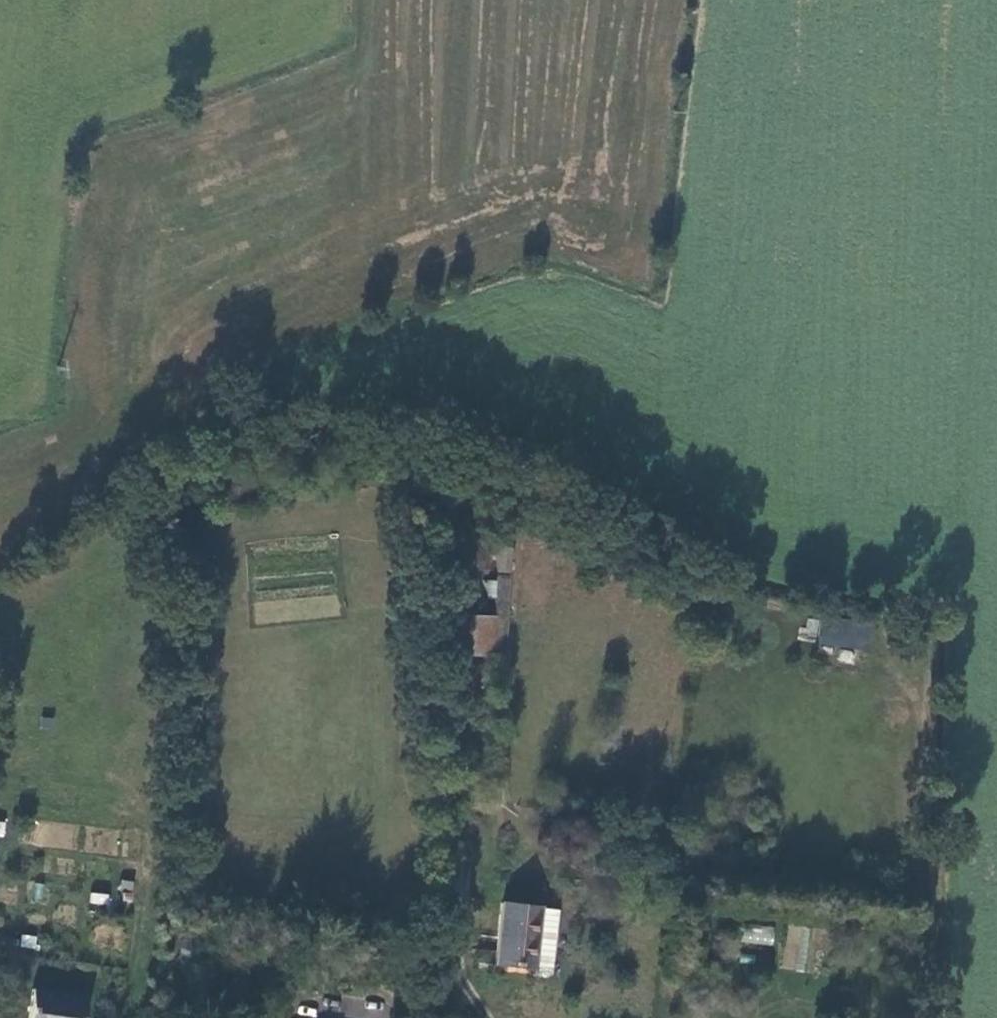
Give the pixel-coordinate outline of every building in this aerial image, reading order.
[(498,575),(493,653),(506,653),(511,576),(498,575)] [(870,651),(873,622),(821,617),(818,646),(870,651)] [(551,904),(496,899),(491,960),(529,964),(528,972),(541,974),(545,968),(551,904)] [(741,941),(772,945),(774,928),(743,925),(741,941)] [(78,997),(26,988),(21,1017),(75,1017),(78,997)]
